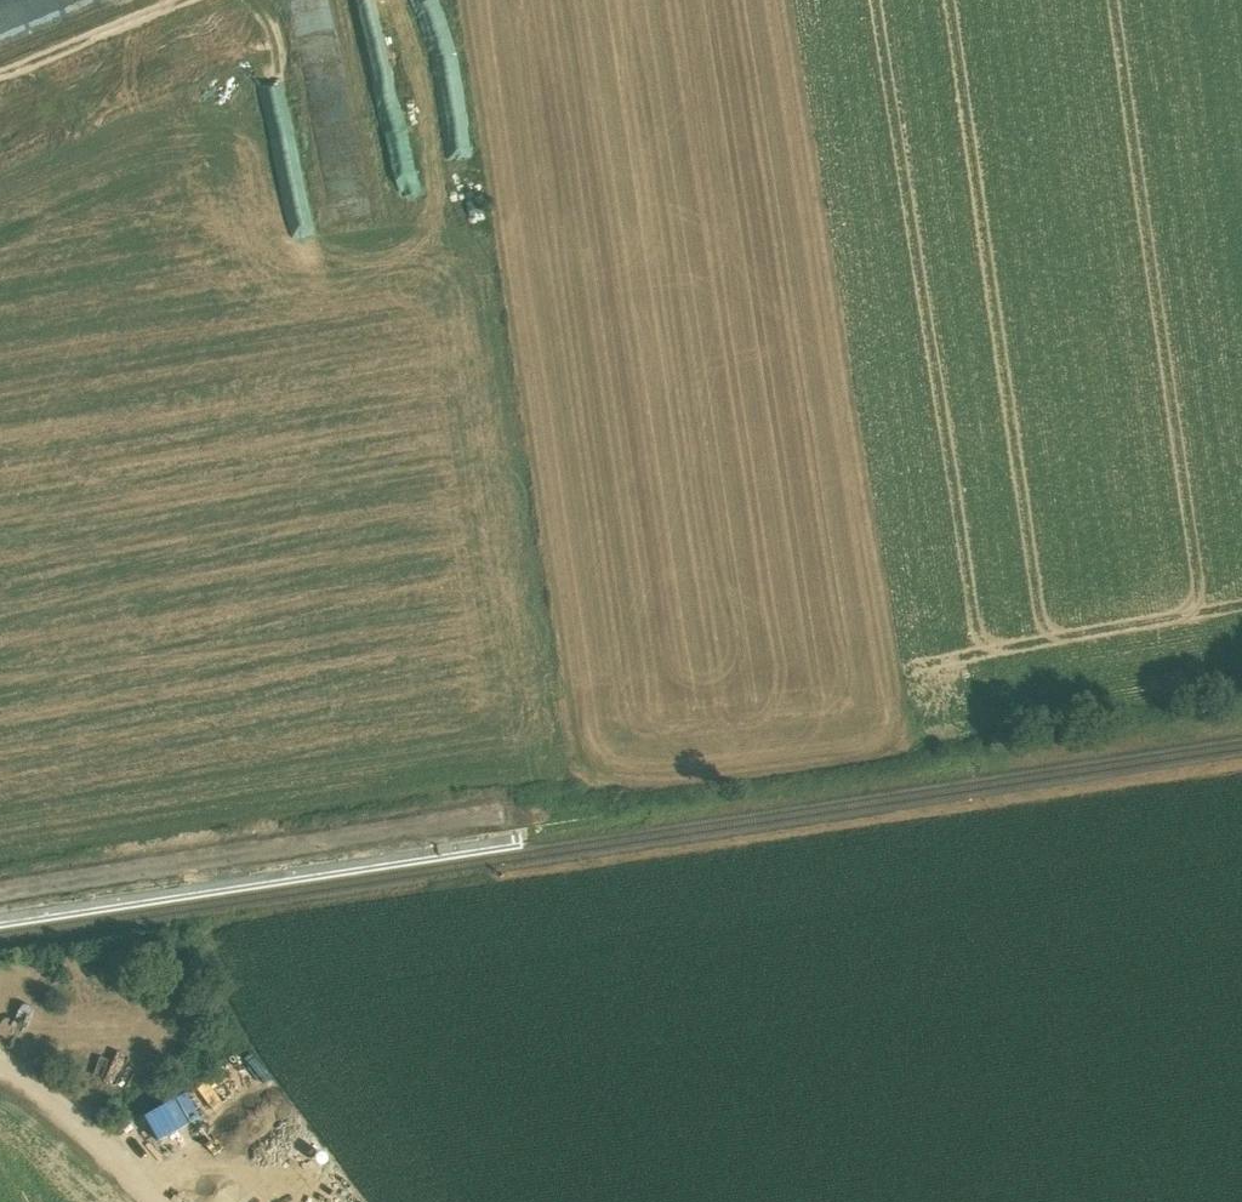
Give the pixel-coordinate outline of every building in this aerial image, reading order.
[(391,180),(412,176),(379,0),(357,0),(391,180)] [(283,71),(257,78),(277,155),(303,148),(283,71)]
